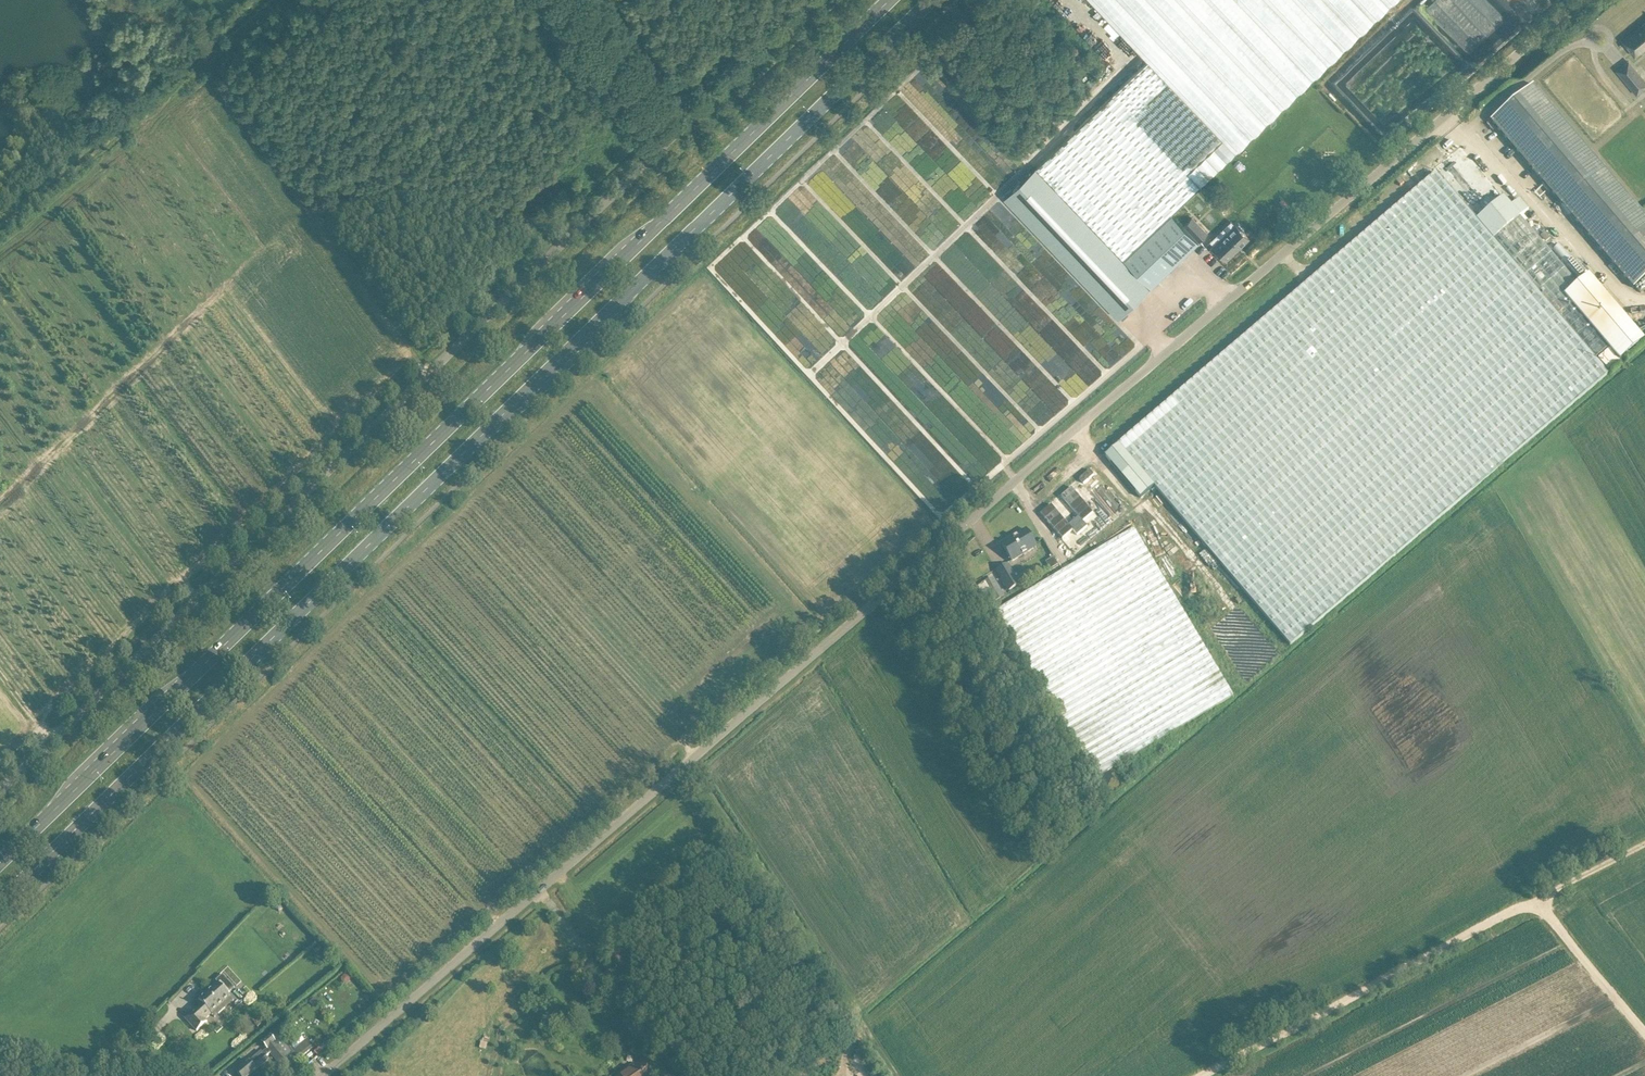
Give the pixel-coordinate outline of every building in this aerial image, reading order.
[(1148,61),(1113,94),(1199,185),(1394,0),(1090,0),(1148,61)] [(1623,41),(1635,55),(1644,47),(1644,22),(1623,41)] [(1635,67),(1623,77),(1636,93),(1644,85),(1644,79),(1635,67)] [(1584,144),(1533,84),(1490,120),(1542,180),(1633,287),(1644,277),(1644,215),(1584,144)] [(1113,94),(1037,167),(1080,212),(1123,258),(1199,185),(1113,94)] [(1425,182),(1118,444),(1125,452),(1290,646),(1608,374),(1595,359),(1609,348),(1564,296),(1569,292),(1577,285),(1520,217),(1528,210),(1519,199),(1511,206),(1460,146),(1433,169),(1436,172),(1435,174),(1432,171),(1422,179),(1425,182)] [(1037,167),(1003,199),(1117,318),(1151,287),(1123,259),(1123,258),(1080,212),(1037,167)] [(1123,258),(1123,259),(1151,287),(1198,242),(1170,213),(1123,258)] [(1184,225),(1199,241),(1207,233),(1192,218),(1184,225)] [(1245,231),(1240,226),(1239,225),(1237,226),(1236,224),(1213,246),(1226,260),(1249,238),(1243,232),(1245,231)] [(1569,292),(1564,296),(1609,348),(1610,349),(1598,360),(1608,372),(1644,342),(1588,276),(1577,285),(1569,292)] [(1029,407),(1022,409),(1021,402),(1013,404),(1010,393),(994,397),(999,416),(1006,414),(1005,414),(1023,409),(1026,421),(1037,419),(1036,414),(1031,415),(1029,407)] [(1013,435),(999,447),(1007,456),(1020,444),(1013,435)] [(1141,497),(1154,486),(1125,452),(1118,444),(1105,456),(1141,497)] [(1089,470),(1080,479),(1084,484),(1094,475),(1089,470)] [(1052,505),(1042,514),(1063,539),(1073,530),(1077,535),(1087,527),(1083,522),(1093,513),(1072,488),(1062,497),(1079,517),(1069,525),(1052,505)] [(996,611),(1096,778),(1233,696),(1134,529),(996,611)] [(1036,547),(1026,530),(1018,534),(1019,535),(1014,538),(1013,538),(1002,545),(1012,561),(1036,547)] [(1049,570),(1059,564),(1054,557),(1045,562),(1049,570)] [(1007,564),(997,570),(1009,591),(1019,584),(1007,564)] [(1002,595),(991,578),(978,586),(988,603),(1002,595)] [(212,1014),(231,997),(218,983),(199,1000),(202,1003),(185,1018),(197,1031),(207,1022),(205,1019),(211,1014),(212,1014)] [(262,1043),(285,1070),(299,1059),(281,1038),(292,1029),(287,1022),(262,1043)] [(628,1030),(640,1047),(651,1040),(639,1023),(628,1030)] [(295,1050),(301,1058),(314,1047),(308,1039),(295,1050)] [(240,1075),(249,1075),(269,1060),(262,1051),(236,1072),(240,1075)] [(618,1075),(658,1075),(647,1059),(629,1071),(628,1069),(618,1075)]
